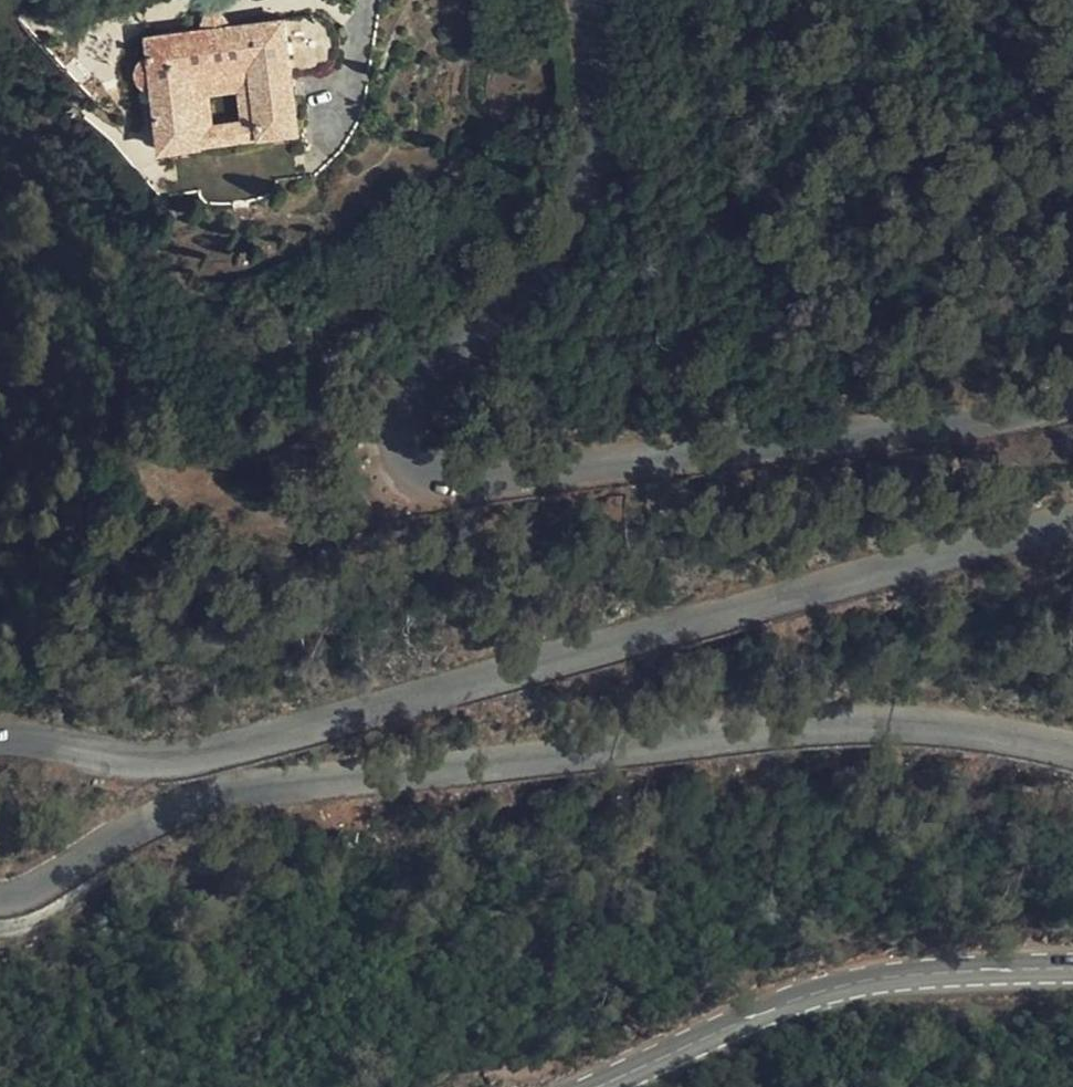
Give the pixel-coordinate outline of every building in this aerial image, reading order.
[(210,5),(201,28),(233,24),(216,3),(210,5)] [(333,26),(329,20),(323,17),(317,13),(310,13),(233,24),(201,28),(147,36),(149,53),(143,56),(139,61),(136,67),(137,75),(140,82),(146,87),(155,89),(163,147),(301,127),(294,74),(301,72),(312,71),(320,69),(328,64),(333,58),(336,52),(337,46),(338,41),(337,33),(333,26)] [(209,90),(214,121),(245,116),(240,86),(209,90)]
